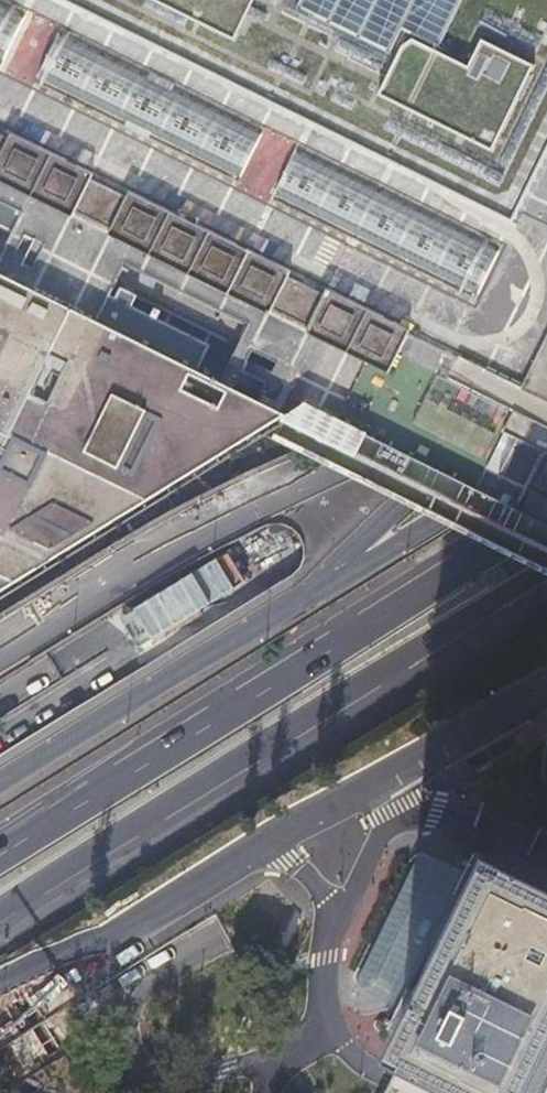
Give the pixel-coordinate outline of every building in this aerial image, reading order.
[(78,547),(173,489),(278,424),(320,445),(362,466),(356,470),(519,551),(531,558),(546,565),(546,0),(0,0),(0,595),(78,547)] [(512,844),(409,1054),(488,1092),(538,1092),(546,1074),(546,862),(512,844)]
